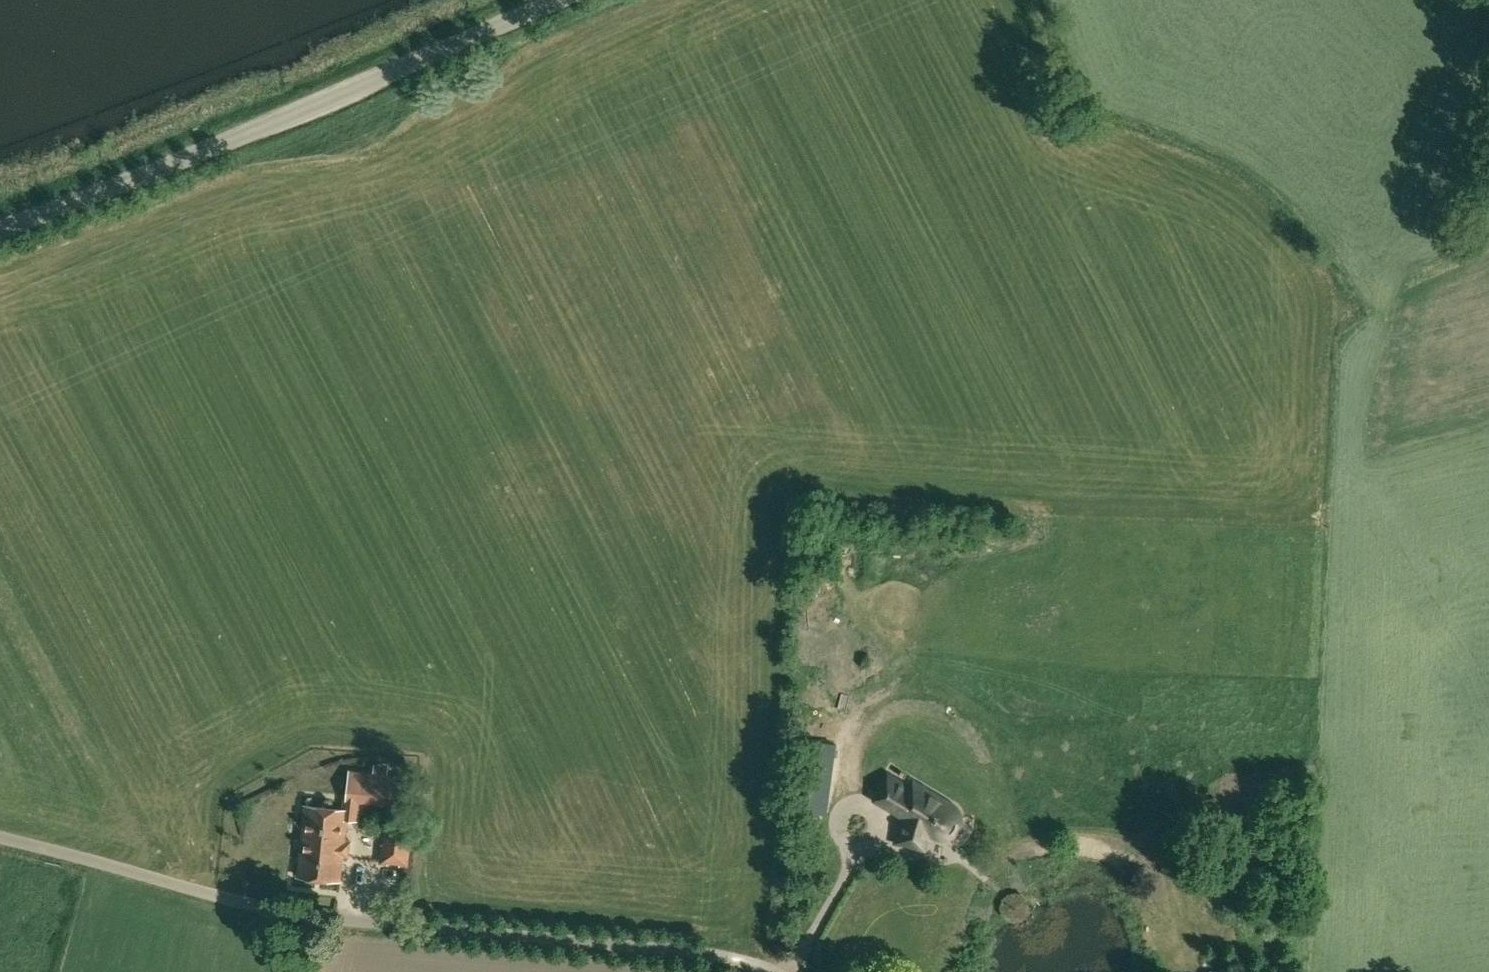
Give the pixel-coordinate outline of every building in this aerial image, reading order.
[(344,794),(343,808),(307,804),(299,876),(339,881),(345,824),(346,818),(358,818),(360,801),(387,804),(385,819),(407,822),(409,802),(404,801),(405,776),(387,774),(388,765),(374,764),(374,772),(349,769),(346,795),(344,794)] [(950,802),(917,782),(912,791),(888,777),(876,799),(906,816),(899,843),(926,850),(931,832),(940,835),(939,839),(943,839),(944,839),(948,839),(950,838),(954,835),(957,833),(959,830),(960,827),(961,823),(961,820),(961,816),(959,812),(957,808),(954,805),(950,802)] [(407,822),(385,819),(383,842),(381,842),(379,863),(388,864),(388,862),(400,863),(399,865),(409,866),(412,836),(410,835),(412,822),(410,822),(407,822)]
